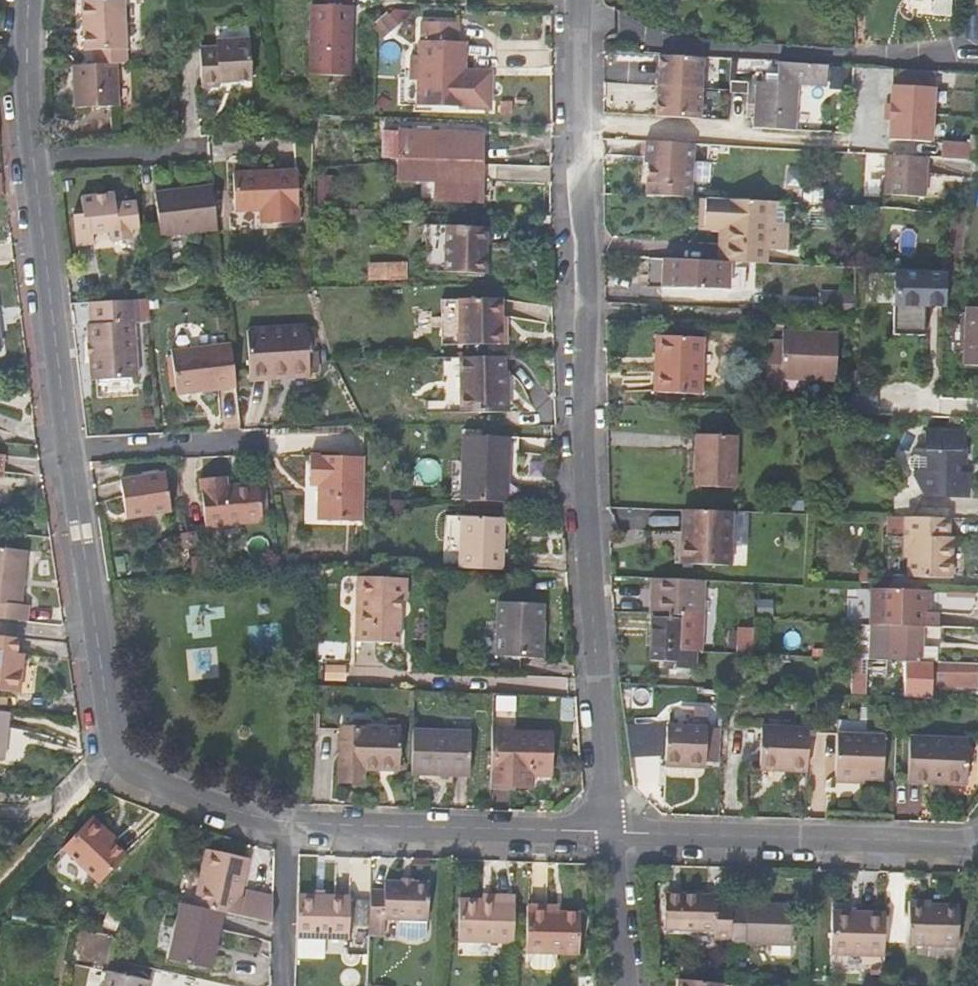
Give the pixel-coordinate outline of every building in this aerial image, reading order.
[(123,61),(120,0),(81,0),(82,42),(93,42),(94,62),(115,61),(123,61)] [(351,77),(354,7),(349,7),(322,6),(314,6),(311,76),(351,77)] [(400,23),(388,11),(387,13),(376,23),(373,26),(373,29),(383,40),(398,26),(397,25),(400,23)] [(468,71),(459,70),(460,41),(461,21),(423,20),(422,54),(413,53),(412,79),(421,79),(420,104),(491,106),(492,71),(468,71)] [(217,41),(217,47),(202,48),(205,85),(224,84),(223,81),(254,79),(251,40),(217,41)] [(469,41),(460,41),(459,70),(468,71),(469,41)] [(705,60),(661,58),(659,88),(703,91),(705,60)] [(94,62),(72,62),(72,104),(116,103),(115,61),(94,62)] [(756,85),(754,131),(797,133),(800,88),(828,90),(830,68),(779,65),(778,78),(767,77),(766,86),(756,85)] [(938,75),(895,72),(891,140),(933,142),(938,75)] [(703,91),(659,88),(657,118),(701,121),(703,91)] [(397,158),(397,167),(461,168),(481,168),(481,134),(383,131),(382,157),(397,158)] [(646,141),(645,155),(649,156),(649,165),(648,196),(693,199),(695,144),(646,141)] [(972,145),(944,144),(944,159),(971,160),(972,145)] [(928,158),(888,155),(887,194),(926,196),(928,158)] [(461,168),(397,167),(397,180),(436,181),(436,199),(480,199),(481,168),(461,168)] [(231,177),(233,212),(259,211),(260,227),(298,225),(295,172),(231,177)] [(215,223),(210,181),(151,188),(156,229),(215,223)] [(136,225),(133,198),(112,199),(111,188),(78,191),(79,206),(69,207),(71,238),(87,238),(87,229),(106,228),(107,237),(126,235),(126,226),(136,225)] [(728,263),(766,265),(767,250),(786,251),(789,203),(710,199),(709,225),(728,226),(727,263),(728,263)] [(959,211),(948,274),(957,274),(969,211),(959,211)] [(435,270),(449,270),(449,229),(436,229),(435,270)] [(449,229),(449,270),(488,270),(488,241),(487,229),(449,229)] [(496,241),(496,229),(487,229),(488,241),(496,241)] [(727,290),(728,263),(727,263),(663,259),(662,288),(727,290)] [(406,263),(367,265),(368,282),(408,282),(406,263)] [(836,268),(828,268),(827,284),(836,284),(836,268)] [(945,308),(947,274),(895,271),(893,335),(924,336),(925,307),(945,308)] [(852,314),(853,293),(818,292),(816,313),(852,314)] [(131,320),(136,320),(135,298),(92,301),(93,317),(88,317),(86,318),(89,373),(134,371),(131,320)] [(136,320),(148,319),(146,298),(135,298),(136,320)] [(442,346),(462,346),(505,345),(504,300),(461,300),(441,301),(441,319),(442,346)] [(965,307),(963,366),(977,367),(977,308),(965,307)] [(336,321),(327,323),(330,337),(339,334),(336,321)] [(246,333),(251,374),(293,370),(293,375),(310,373),(303,326),(246,333)] [(661,333),(659,362),(666,363),(667,334),(661,333)] [(666,363),(659,362),(657,393),(702,396),(705,337),(667,334),(666,363)] [(779,345),(765,345),(766,392),(783,392),(783,382),(837,382),(835,334),(779,336),(779,345)] [(236,390),(231,346),(169,355),(175,399),(236,390)] [(320,352),(307,352),(310,373),(321,372),(320,352)] [(506,365),(505,358),(462,358),(463,415),(506,414),(506,365)] [(252,380),(293,375),(293,370),(251,374),(252,380)] [(752,398),(740,397),(739,411),(752,411),(752,398)] [(964,433),(928,432),(928,442),(918,441),(918,456),(912,459),(912,469),(917,472),(917,478),(926,502),(969,503),(970,474),(967,474),(968,452),(963,452),(964,433)] [(697,462),(734,463),(735,435),(698,434),(697,462)] [(461,500),(507,502),(510,438),(465,436),(461,500)] [(322,523),(364,525),(366,498),(366,496),(366,459),(312,458),(312,488),(322,489),(322,523)] [(734,488),(734,463),(697,462),(696,487),(734,488)] [(120,483),(125,515),(147,511),(148,517),(170,514),(164,476),(120,483)] [(201,480),(204,528),(259,525),(257,487),(226,488),(226,478),(201,480)] [(393,501),(392,512),(406,513),(407,502),(393,501)] [(126,520),(148,517),(147,511),(125,515),(126,520)] [(687,529),(686,565),(728,567),(730,512),(683,511),(682,529),(687,529)] [(462,517),(460,553),(460,569),(502,571),(505,518),(462,516),(462,517)] [(449,552),(460,553),(462,517),(451,517),(449,552)] [(950,520),(906,518),(906,539),(911,540),(910,578),(953,579),(954,539),(950,538),(950,520)] [(2,548),(0,548),(0,619),(27,622),(29,607),(20,606),(26,551),(2,548)] [(123,557),(114,559),(116,575),(126,573),(123,557)] [(859,588),(872,589),(873,571),(860,570),(859,588)] [(405,600),(409,600),(411,580),(361,576),(359,597),(405,600)] [(704,616),(705,581),(656,578),(653,613),(686,615),(704,616)] [(928,591),(873,589),(871,625),(921,627),(921,612),(922,604),(928,604),(928,591)] [(359,597),(357,639),(402,642),(405,600),(359,597)] [(496,677),(521,678),(523,660),(535,661),(537,620),(544,620),(545,607),(501,603),(496,677)] [(936,612),(921,612),(921,627),(936,628),(936,612)] [(694,650),(684,649),(679,649),(681,620),(653,618),(651,661),(665,661),(665,670),(694,671),(694,650)] [(542,661),(544,620),(537,620),(535,661),(542,661)] [(856,643),(855,658),(932,661),(934,661),(935,647),(920,646),(920,642),(921,627),(871,625),(871,644),(856,643)] [(920,642),(943,643),(943,628),(936,628),(921,627),(920,642)] [(0,637),(0,693),(18,695),(20,666),(13,664),(15,639),(0,637)] [(754,643),(738,642),(737,652),(755,653),(754,643)] [(934,661),(932,661),(931,688),(967,689),(967,682),(973,682),(974,663),(934,661)] [(868,662),(853,662),(853,678),(867,678),(868,662)] [(920,667),(920,681),(929,681),(929,667),(920,667)] [(682,763),(706,764),(707,742),(708,728),(667,726),(664,768),(681,769),(682,763)] [(341,727),(340,780),(363,780),(363,769),(400,769),(401,728),(341,727)] [(762,728),(761,767),(790,769),(790,773),(808,773),(810,730),(762,728)] [(443,775),(452,776),(471,776),(471,730),(414,729),(413,775),(443,775)] [(493,732),(491,787),(533,787),(534,773),(550,773),(551,733),(493,732)] [(838,735),(837,776),(865,778),(884,778),(885,737),(838,735)] [(909,780),(940,782),(940,777),(970,779),(970,740),(910,738),(909,780)] [(715,742),(707,742),(706,764),(714,764),(715,742)] [(94,819),(64,849),(98,883),(126,856),(103,834),(106,830),(94,819)] [(250,862),(231,858),(207,853),(202,879),(195,909),(223,915),(242,919),(271,925),(276,902),(247,896),(246,902),(242,901),(250,862)] [(202,879),(190,877),(184,906),(195,909),(202,879)] [(389,893),(374,893),(373,937),(390,938),(390,922),(403,922),(403,936),(408,942),(416,944),(420,943),(423,942),(428,936),(429,922),(430,922),(431,884),(417,884),(407,884),(390,883),(389,893)] [(299,895),(298,938),(297,957),(323,959),(323,940),(350,941),(351,898),(299,895)] [(717,904),(718,896),(682,896),(682,902),(666,902),(665,929),(716,929),(716,945),(732,945),(733,904),(717,904)] [(521,898),(499,897),(499,902),(488,902),(464,902),(464,941),(519,942),(521,898)] [(911,902),(911,945),(962,946),(962,903),(911,902)] [(733,904),(732,945),(795,945),(794,905),(733,904)] [(184,906),(176,944),(172,962),(212,971),(216,949),(223,915),(195,909),(184,906)] [(556,913),(556,907),(533,906),(531,953),(536,954),(536,967),(540,971),(559,972),(563,967),(564,954),(583,955),(584,914),(565,914),(556,913)] [(121,918),(107,913),(101,928),(115,933),(121,918)] [(889,956),(890,916),(836,916),(836,956),(889,956)] [(106,985),(150,985),(151,982),(109,972),(106,985)]
